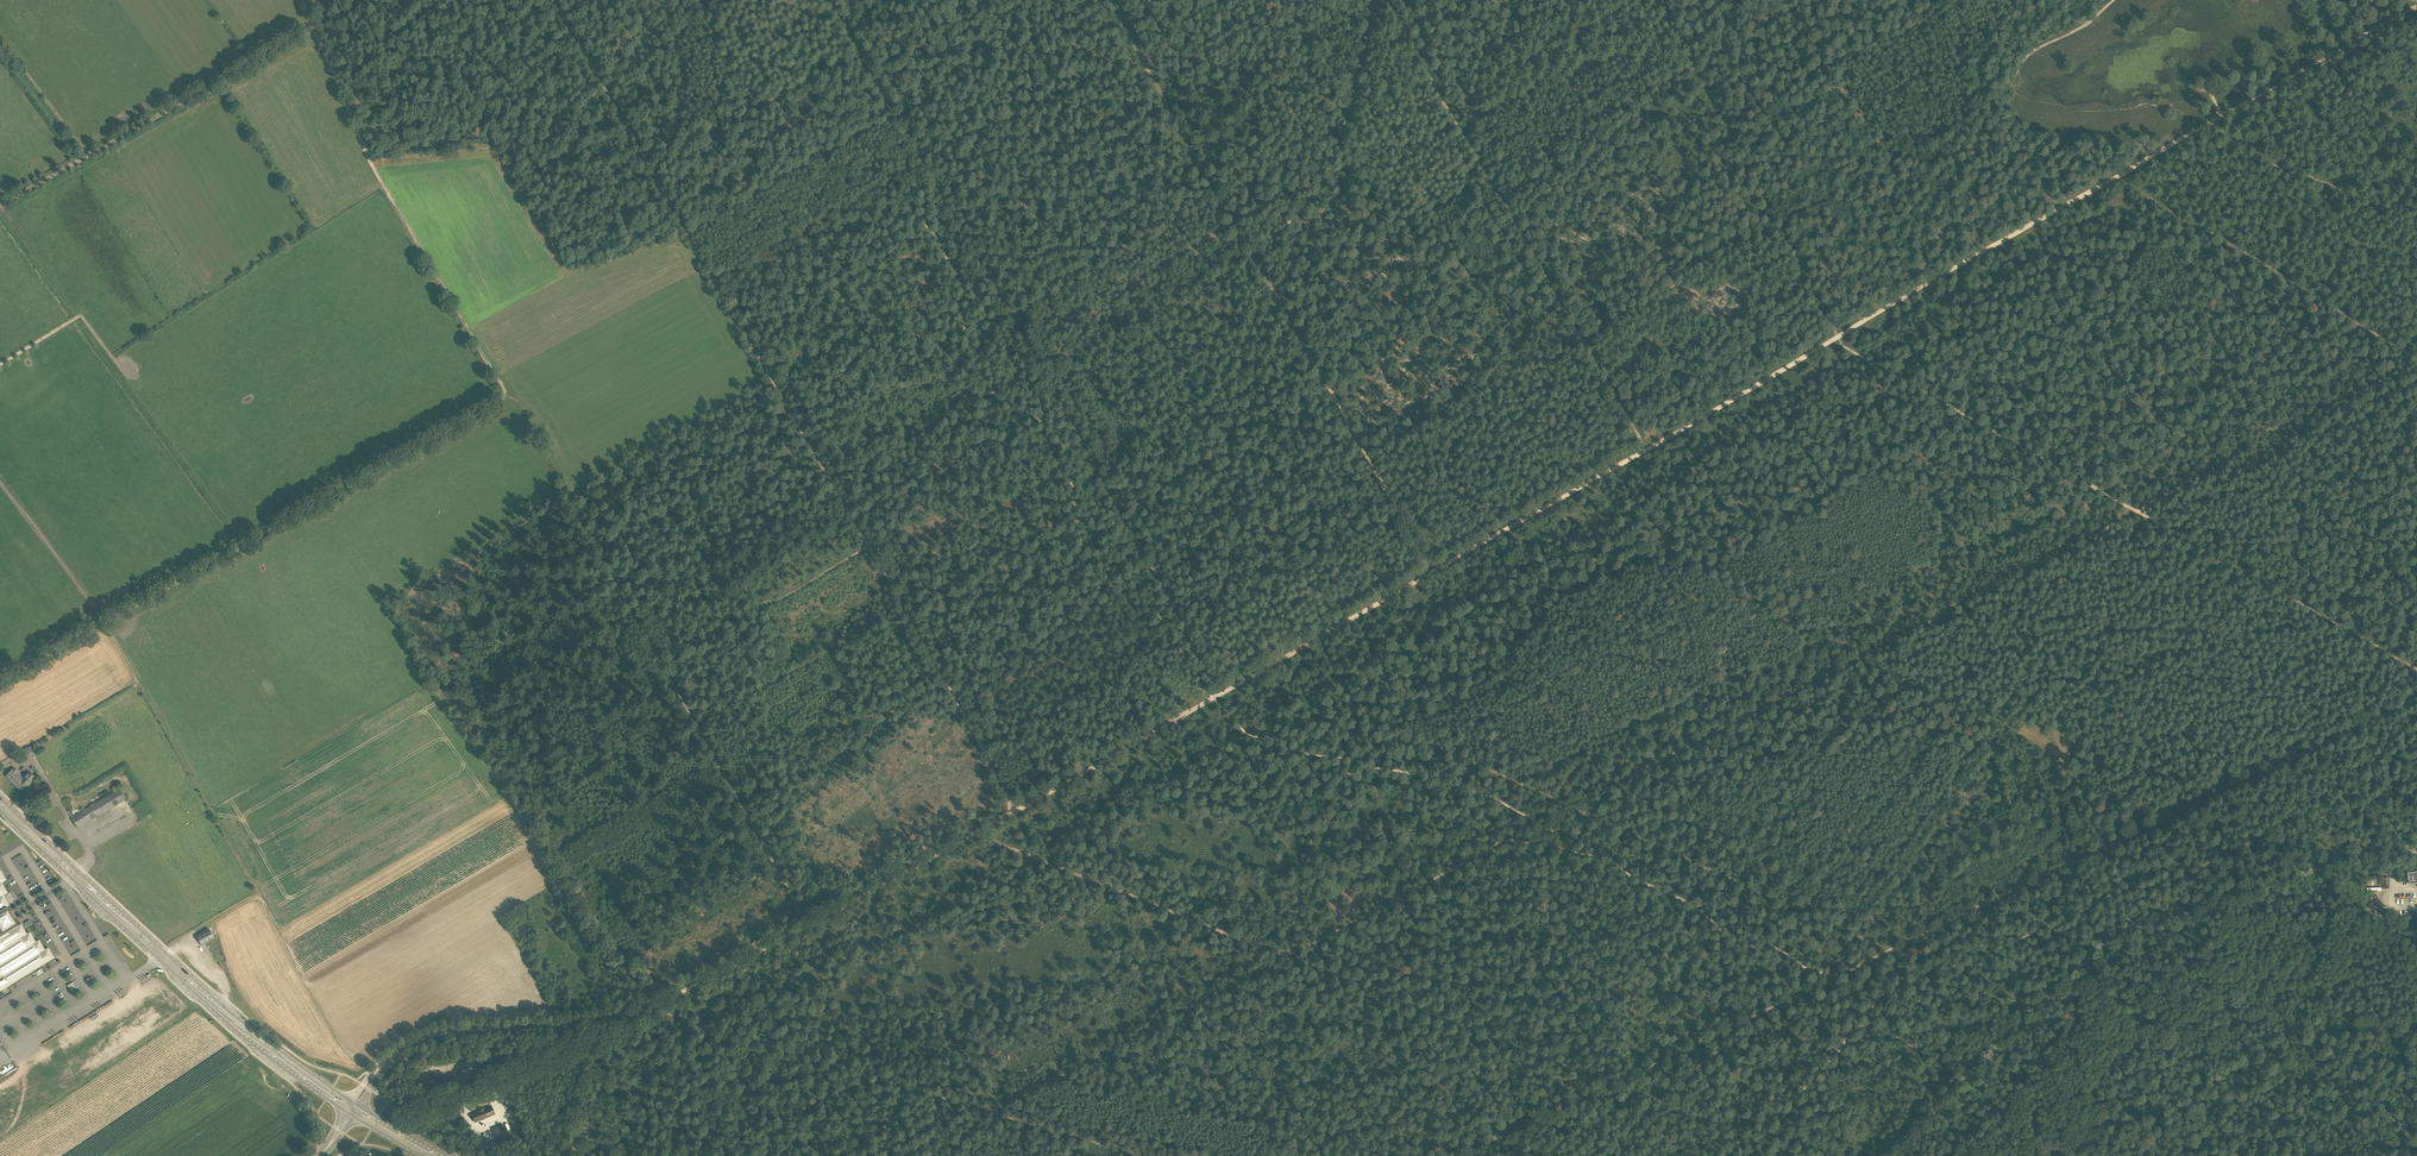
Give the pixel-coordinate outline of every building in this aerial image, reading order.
[(30,746),(20,752),(23,757),(33,751),(30,746)] [(36,777),(30,771),(23,779),(17,773),(19,771),(15,768),(7,776),(20,789),(26,782),(29,785),(36,777)] [(127,799),(121,788),(95,804),(94,803),(90,805),(91,807),(75,815),(71,809),(68,811),(78,828),(127,799)] [(2415,861),(2416,872),(2408,873),(2410,885),(2416,884),(2416,858),(2415,861)] [(55,958),(48,948),(45,949),(39,940),(36,941),(30,932),(27,934),(21,924),(19,925),(7,906),(10,905),(4,895),(8,892),(2,883),(7,880),(1,870),(0,870),(0,992),(55,958)] [(209,929),(196,936),(202,945),(215,938),(209,929)] [(491,1106),(484,1109),(484,1108),(479,1111),(472,1114),(475,1122),(495,1114),(491,1106)] [(504,1124),(492,1130),(496,1137),(507,1132),(504,1124)]
